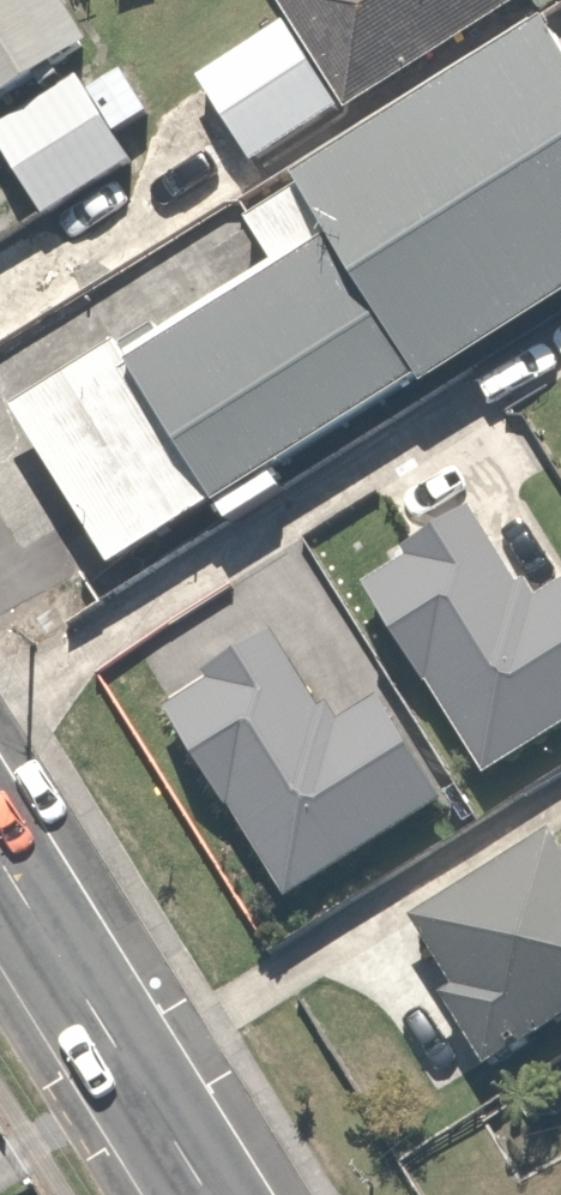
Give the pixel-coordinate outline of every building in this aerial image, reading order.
[(28,0),(0,0),(0,120),(74,76),(28,0)] [(262,28),(340,141),(529,11),(521,0),(304,0),(262,28)] [(98,615),(560,314),(560,47),(554,36),(274,218),(310,273),(4,472),(98,615)] [(262,52),(170,114),(221,188),(313,126),(262,52)] [(0,144),(0,209),(23,244),(107,189),(54,109),(0,144)] [(324,633),(452,814),(560,738),(560,619),(514,652),(442,550),(324,633)] [(265,668),(127,760),(246,938),(425,818),(367,732),(327,760),(265,668)] [(538,864),(378,960),(420,1031),(408,1038),(449,1106),(560,1038),(560,903),(538,864)]
